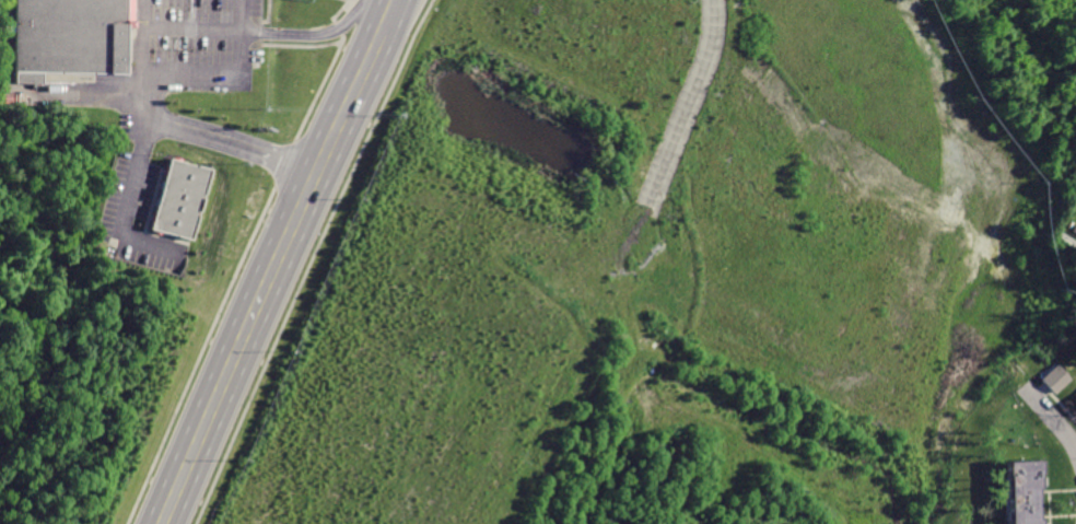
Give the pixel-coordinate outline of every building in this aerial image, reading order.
[(17,78),(130,79),(131,0),(19,0),(17,78)] [(167,158),(149,228),(191,238),(210,170),(167,158)] [(1041,377),(1055,393),(1072,377),(1056,362),(1041,377)] [(1012,523),(1044,523),(1043,519),(1041,519),(1039,488),(1043,488),(1043,475),(1045,475),(1044,457),(1009,459),(1012,523)]
